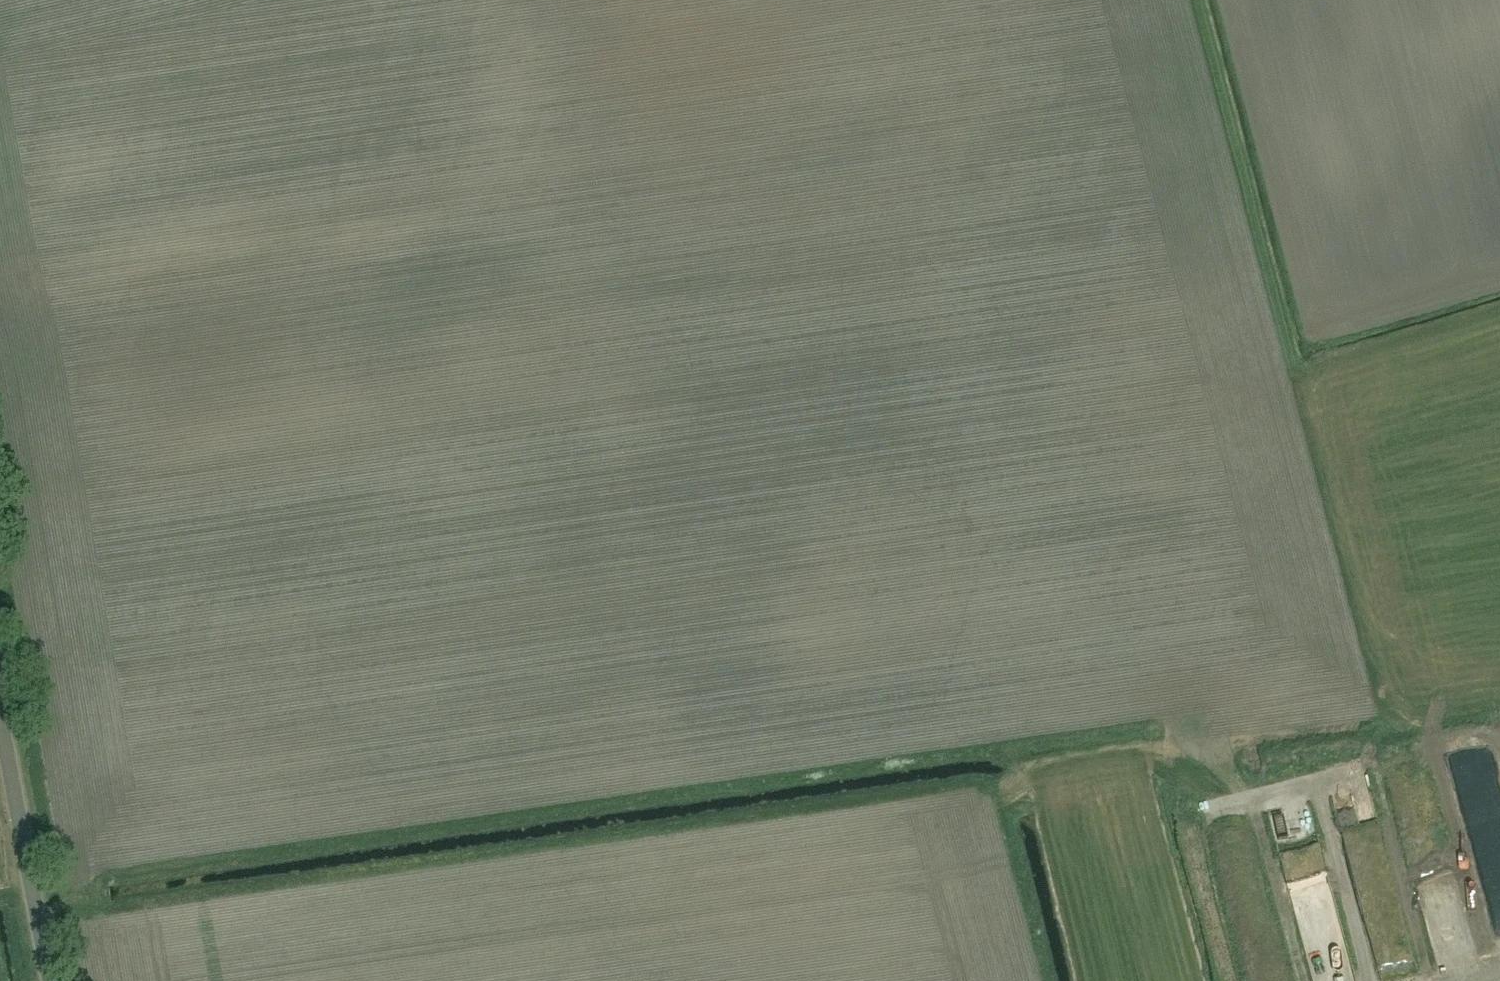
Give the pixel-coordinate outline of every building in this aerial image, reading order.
[(1338,792),(1343,815),(1355,812),(1350,790),(1338,792)] [(1275,826),(1293,825),(1291,798),(1274,799),(1275,826)]
